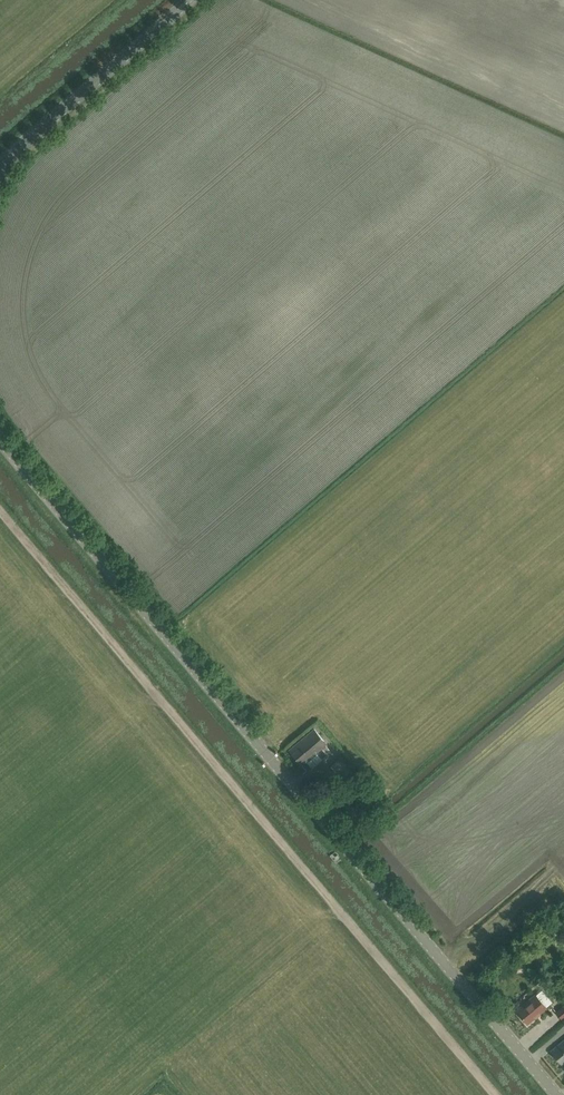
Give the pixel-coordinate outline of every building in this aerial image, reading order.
[(302,765),(327,744),(315,729),(290,750),(302,765)] [(340,759),(334,752),(323,762),(329,768),(340,759)] [(527,1025),(546,1008),(534,994),(515,1011),(527,1025)] [(556,1012),(561,1019),(563,1017),(563,1005),(556,1012)] [(563,1063),(563,1040),(550,1051),(561,1065),(563,1063)]
